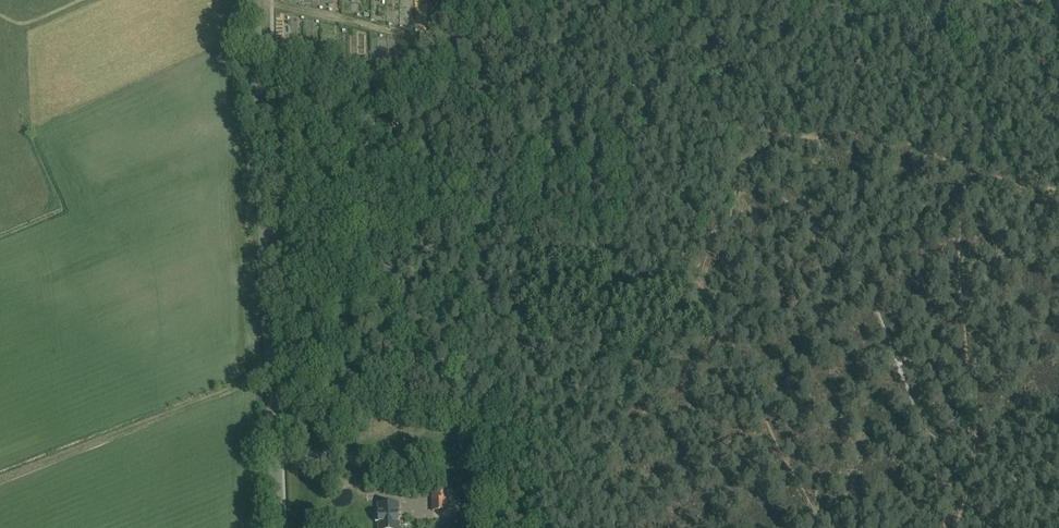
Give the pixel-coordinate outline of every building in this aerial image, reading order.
[(431,488),(432,512),(448,511),(447,488),(431,488)] [(380,527),(399,527),(398,504),(379,504),(380,527)]
